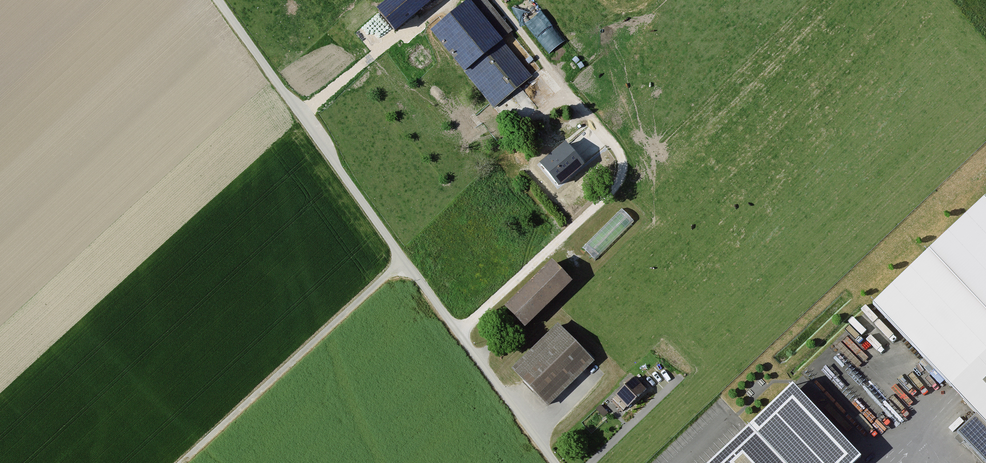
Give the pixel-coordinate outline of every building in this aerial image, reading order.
[(373,7),(393,31),(432,0),(382,0),(373,7)] [(491,106),(532,75),(502,36),(512,29),(490,0),(465,0),(430,27),(491,106)] [(551,50),(566,37),(535,0),(517,0),(512,4),(551,50)] [(571,141),(544,163),(563,187),(590,165),(571,141)] [(874,303),(978,415),(958,433),(985,462),(985,198),(874,303)] [(584,246),(596,258),(634,218),(622,206),(584,246)] [(578,282),(557,261),(510,306),(530,327),(578,282)] [(599,362),(560,322),(514,367),(552,407),(599,362)] [(633,374),(616,392),(628,404),(646,387),(633,374)] [(804,386),(721,462),(869,462),(873,459),(804,386)]
